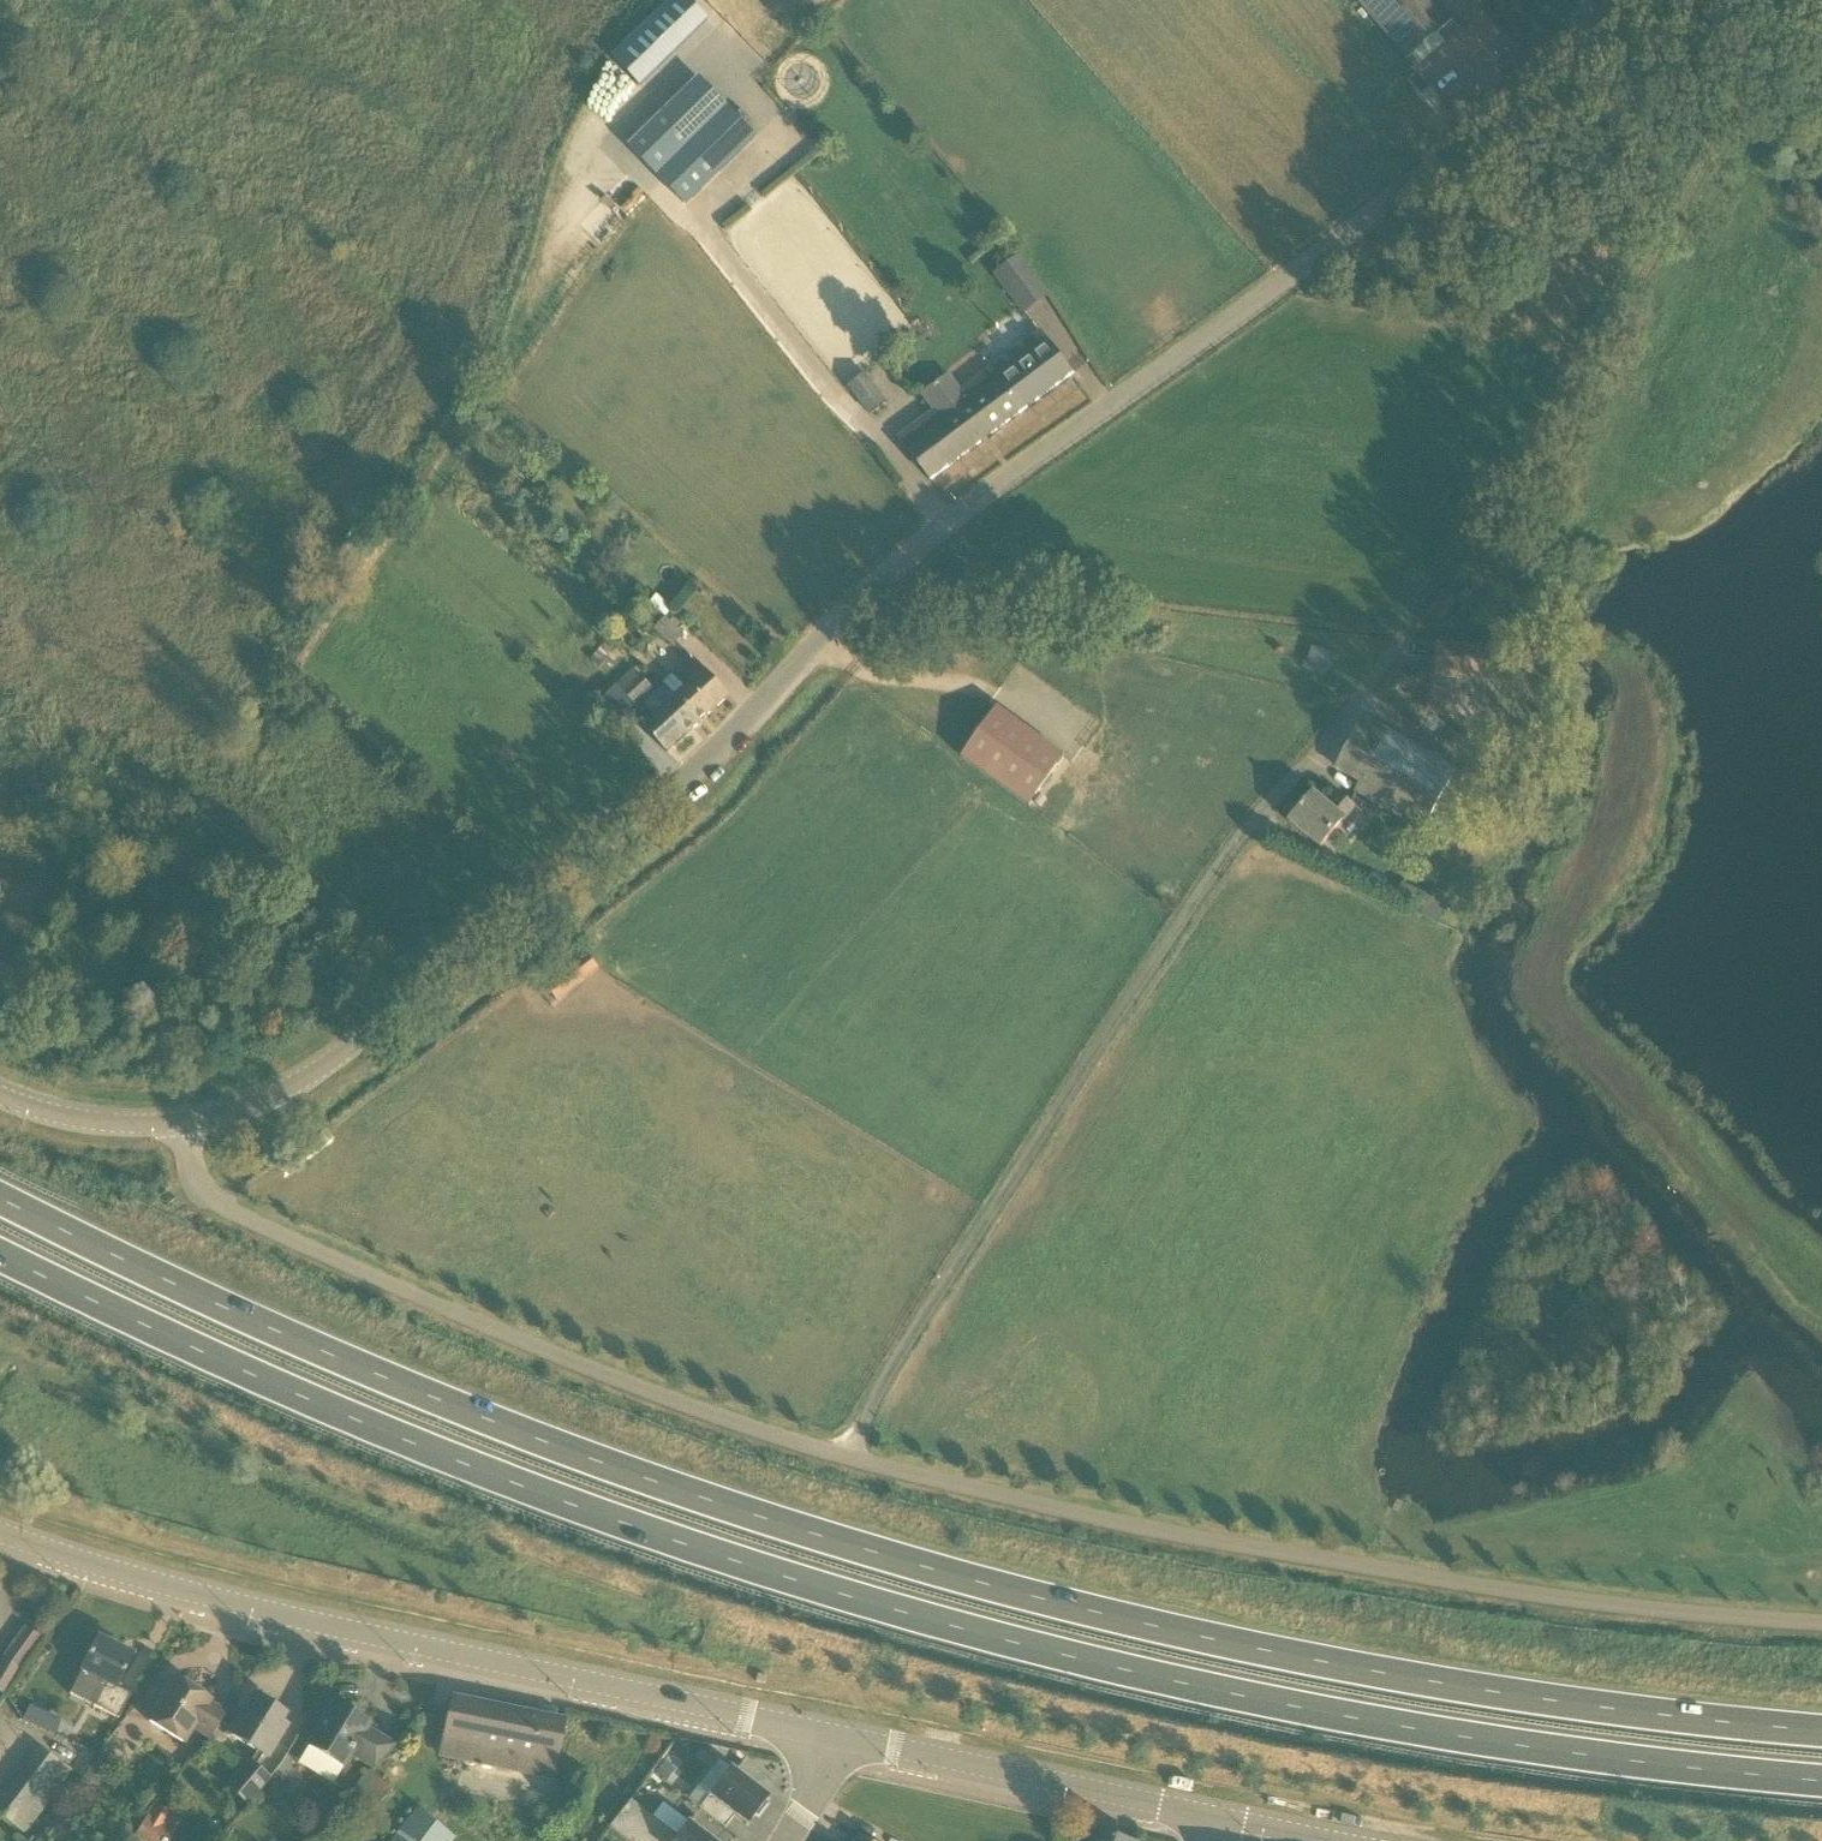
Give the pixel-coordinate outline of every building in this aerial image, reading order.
[(613,59),(641,88),(654,75),(709,21),(689,0),(674,0),(667,6),(613,59)] [(1435,0),(1358,0),(1409,59),(1453,21),(1435,0)] [(660,176),(687,204),(756,137),(729,109),(660,176)] [(1008,290),(1031,272),(1020,258),(997,276),(1008,290)] [(932,480),(1019,415),(1073,373),(1041,331),(1035,336),(1004,359),(1006,361),(989,374),(962,394),(949,376),(922,396),(936,414),(902,441),(932,480)] [(865,373),(849,386),(865,407),(881,394),(865,373)] [(658,625),(655,629),(675,647),(685,635),(666,618),(674,609),(657,595),(650,603),(654,607),(647,616),(658,625)] [(605,643),(591,659),(601,668),(606,662),(611,666),(620,656),(605,643)] [(1436,677),(1490,681),(1492,649),(1439,645),(1436,677)] [(1317,651),(1313,666),(1327,670),(1331,656),(1317,651)] [(731,696),(715,679),(707,670),(706,671),(694,658),(674,676),(686,689),(678,696),(701,723),(731,696)] [(619,685),(636,703),(653,688),(635,669),(619,685)] [(1447,710),(1452,694),(1435,689),(1430,705),(1447,710)] [(668,754),(701,723),(678,696),(644,728),(668,754)] [(998,709),(963,758),(1030,806),(1065,758),(998,709)] [(1451,771),(1388,736),(1368,724),(1362,734),(1358,731),(1337,768),(1369,786),(1364,795),(1422,827),(1451,771)] [(1354,807),(1354,806),(1341,795),(1329,809),(1314,795),(1292,822),(1322,847),(1344,820),(1343,820),(1354,807)] [(1425,914),(1433,898),(1403,883),(1395,900),(1425,914)] [(81,1672),(70,1694),(95,1707),(119,1719),(131,1695),(117,1688),(133,1657),(98,1639),(81,1672)] [(0,1667),(0,1693),(4,1695),(19,1669),(4,1661),(0,1667)] [(149,1722),(183,1744),(193,1728),(210,1738),(225,1714),(209,1703),(210,1701),(176,1679),(149,1722)] [(228,1788),(247,1805),(269,1779),(256,1768),(263,1756),(268,1759),(287,1727),(281,1723),(286,1715),(254,1696),(230,1735),(257,1752),(250,1763),(250,1762),(228,1788)] [(565,1720),(500,1707),(453,1697),(440,1755),(552,1779),(565,1720)] [(55,1733),(61,1719),(29,1704),(23,1717),(55,1733)] [(309,1747),(344,1768),(352,1754),(374,1768),(393,1746),(367,1730),(370,1725),(335,1704),(309,1747)] [(72,1770),(40,1748),(0,1805),(0,1815),(27,1834),(72,1770)] [(102,1752),(90,1768),(105,1779),(117,1763),(102,1752)] [(655,1773),(667,1783),(676,1771),(665,1761),(655,1773)] [(734,1816),(743,1823),(747,1826),(755,1816),(758,1818),(768,1804),(766,1802),(768,1798),(754,1787),(756,1785),(743,1774),(741,1777),(730,1769),(699,1809),(725,1829),(734,1816)] [(371,1815),(392,1791),(374,1775),(353,1800),(371,1815)] [(566,1787),(564,1802),(576,1803),(578,1789),(566,1787)] [(714,1839),(700,1829),(698,1831),(688,1824),(678,1837),(631,1801),(610,1828),(627,1840),(712,1840),(714,1839)] [(456,1838),(417,1808),(392,1840),(454,1840),(456,1838)] [(167,1825),(148,1814),(133,1840),(157,1840),(167,1825)]
